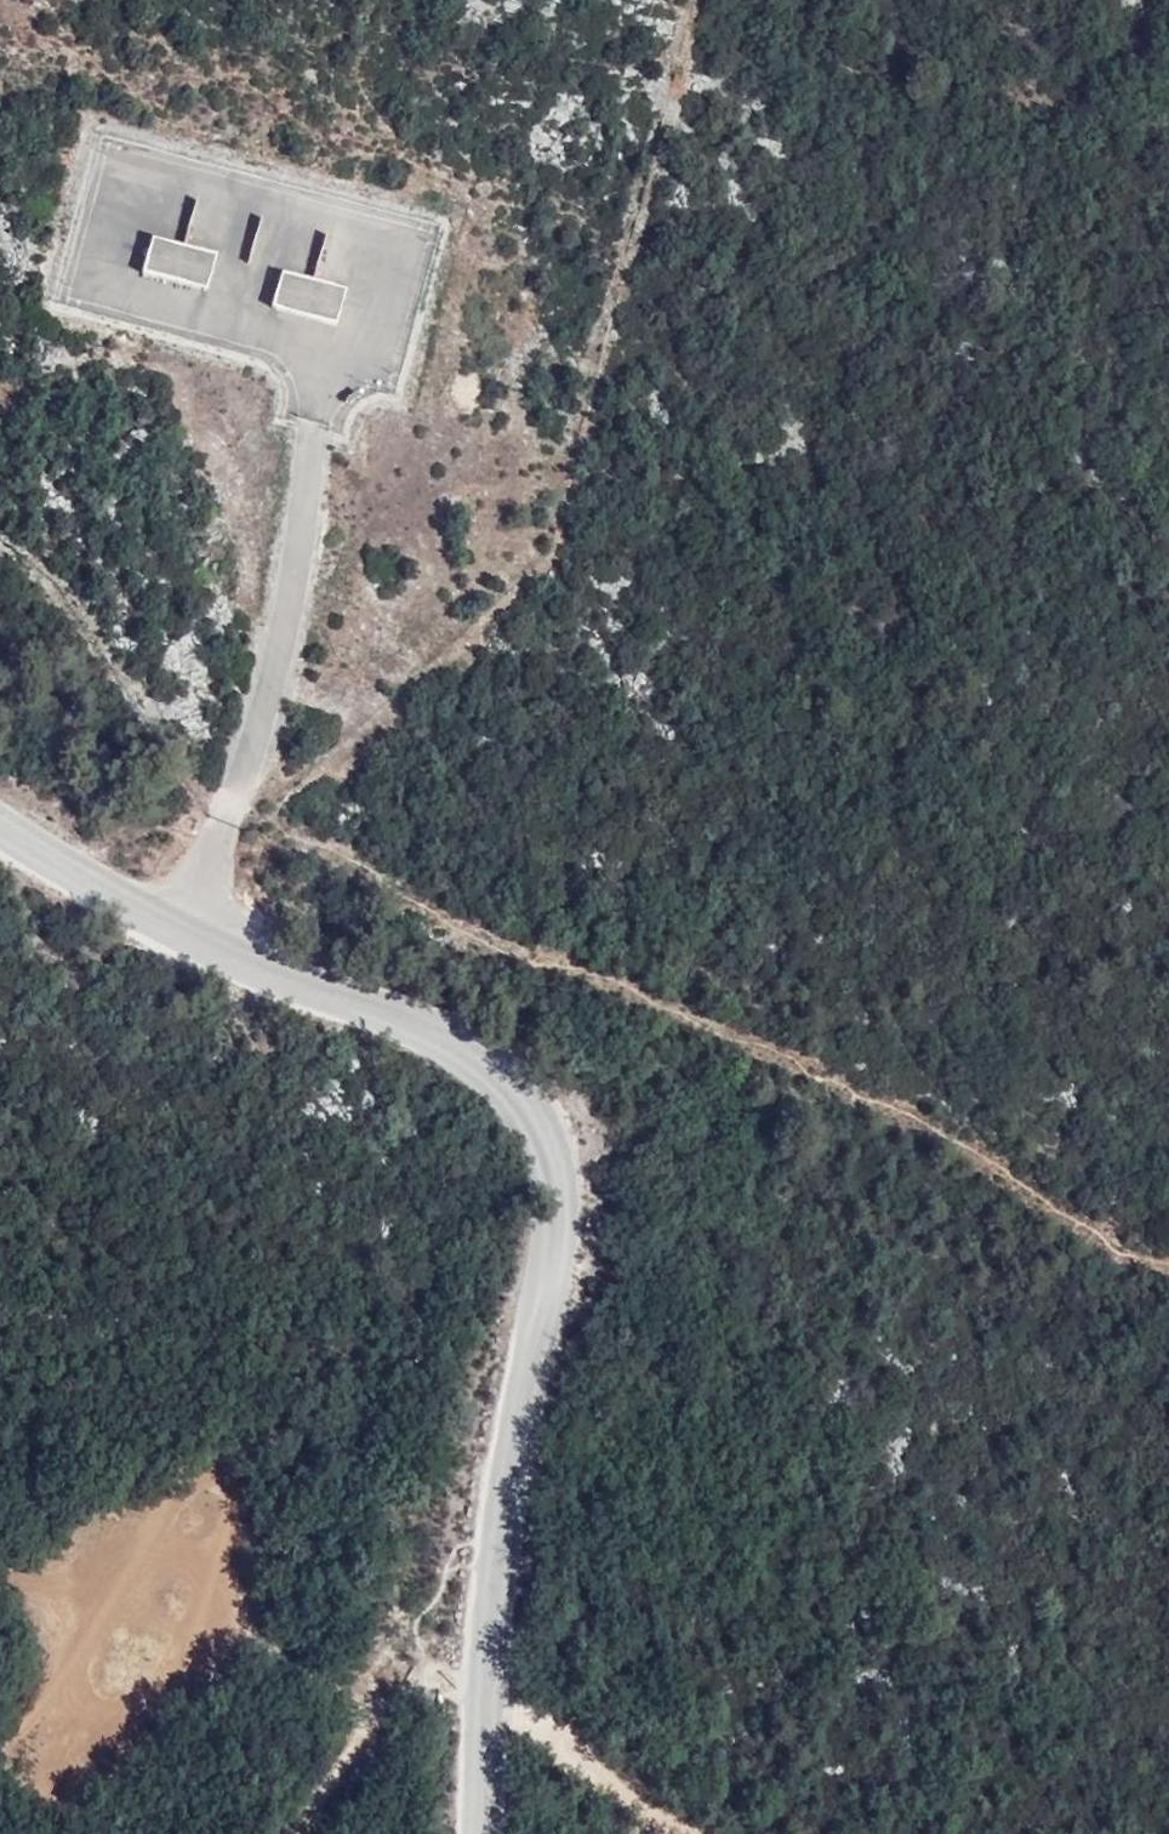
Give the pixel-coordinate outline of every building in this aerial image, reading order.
[(155,236),(145,275),(210,292),(220,254),(155,236)] [(285,271),(274,309),(340,327),(350,288),(285,271)]
